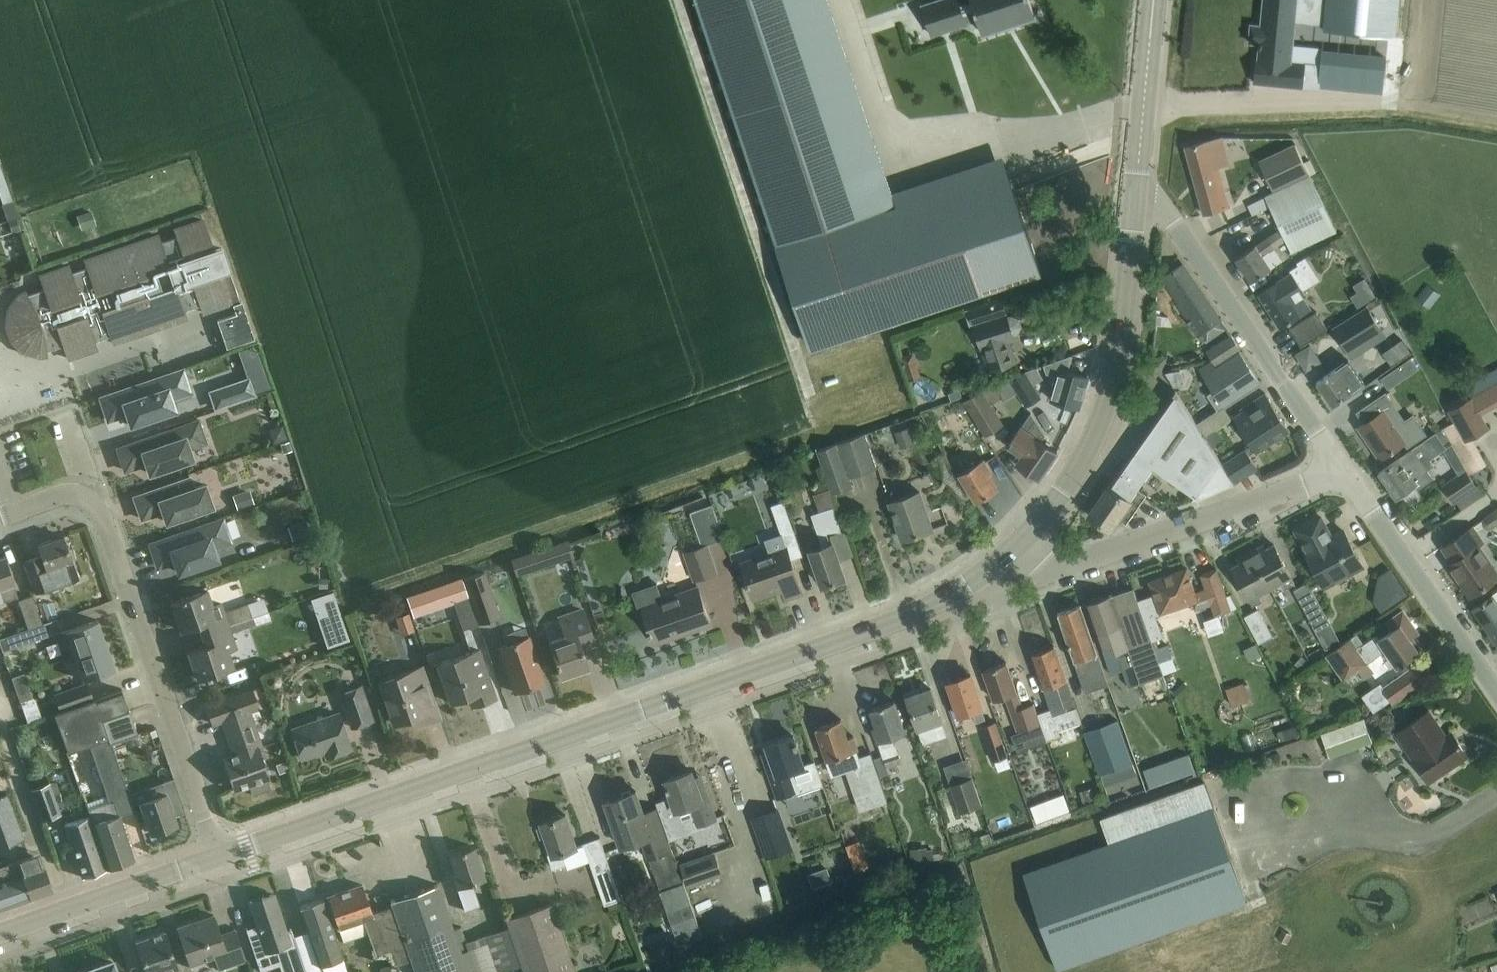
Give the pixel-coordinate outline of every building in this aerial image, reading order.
[(776,236),(778,242),(776,243),(811,350),(887,324),(1041,273),(1006,167),(877,210),(875,203),(848,123),(807,0),(698,0),(776,236)] [(921,5),(931,35),(934,34),(947,30),(966,23),(978,19),(982,31),(982,32),(982,33),(983,33),(985,33),(985,32),(1004,26),(1004,27),(1007,26),(1006,24),(1011,22),(1011,24),(1014,24),(1013,23),(1032,17),(1035,16),(1034,14),(1029,0),(937,0),(921,5)] [(1248,42),(1257,43),(1257,47),(1259,47),(1258,59),(1255,58),(1253,82),(1303,87),(1305,63),(1289,62),(1295,0),(1263,0),(1261,26),(1250,25),(1248,42)] [(1320,65),(1305,63),(1303,87),(1318,89),(1318,85),(1384,91),(1390,36),(1395,37),(1399,0),(1326,0),(1320,65)] [(1202,213),(1221,208),(1230,206),(1218,165),(1213,166),(1206,141),(1184,147),(1202,213)] [(1268,204),(1313,183),(1295,144),(1259,161),(1273,192),(1264,196),(1268,204)] [(1054,184),(1063,189),(1068,181),(1059,175),(1054,184)] [(0,186),(0,195),(3,202),(13,198),(8,183),(0,186)] [(1313,183),(1268,204),(1290,252),(1335,231),(1313,183)] [(17,216),(8,219),(13,233),(22,230),(17,216)] [(224,245),(214,248),(204,220),(174,231),(176,237),(161,242),(159,236),(129,246),(131,252),(116,257),(114,251),(84,261),(86,268),(72,273),(69,266),(39,277),(44,289),(28,295),(26,292),(19,296),(10,309),(8,325),(13,339),(25,351),(40,355),(48,354),(47,351),(63,345),(67,358),(97,348),(95,341),(110,336),(112,343),(142,332),(140,326),(154,320),(157,327),(187,317),(185,310),(199,305),(202,312),(232,301),(233,304),(234,304),(237,313),(218,320),(228,348),(255,338),(243,301),(241,302),(231,270),(232,270),(224,245)] [(1250,281),(1267,270),(1272,266),(1264,254),(1274,248),(1266,236),(1235,258),(1250,281)] [(1176,303),(1187,320),(1196,332),(1219,317),(1182,263),(1164,275),(1181,300),(1176,303)] [(1280,327),(1297,317),(1308,309),(1300,296),(1304,293),(1299,285),(1308,280),(1300,266),(1258,293),(1280,327)] [(988,370),(995,368),(1015,362),(1008,341),(1014,339),(1013,336),(1017,334),(1021,326),(1019,319),(1011,315),(1007,316),(1001,298),(964,309),(969,324),(973,323),(981,349),(982,349),(988,370)] [(1381,330),(1365,306),(1330,328),(1346,352),(1381,330)] [(1300,346),(1327,330),(1316,312),(1289,329),(1300,346)] [(1214,365),(1223,359),(1239,347),(1230,334),(1205,351),(1214,365)] [(1401,338),(1382,352),(1390,364),(1410,351),(1401,338)] [(256,345),(239,351),(249,380),(253,393),(270,387),(256,345)] [(1318,360),(1309,346),(1296,353),(1306,368),(1318,360)] [(1206,395),(1216,410),(1195,423),(1203,435),(1229,418),(1221,407),(1231,399),(1257,383),(1238,353),(1212,369),(1208,363),(1198,369),(1213,391),(1206,395)] [(1409,357),(1398,365),(1405,375),(1416,367),(1409,357)] [(1332,404),(1348,393),(1351,391),(1350,390),(1362,382),(1354,371),(1346,360),(1334,368),(1316,381),(1332,404)] [(1077,407),(1086,377),(1055,368),(1046,398),(1077,407)] [(1443,428),(1450,440),(1468,474),(1486,464),(1471,437),(1488,428),(1480,414),(1496,405),(1496,368),(1475,380),(1481,391),(1447,409),(1454,422),(1443,428)] [(1026,373),(1011,382),(1015,388),(1026,405),(1040,396),(1033,385),(1043,379),(1037,369),(1026,373)] [(127,414),(131,425),(176,410),(170,392),(189,386),(183,370),(101,398),(108,420),(127,414)] [(1011,382),(1008,378),(982,390),(963,402),(985,435),(1003,423),(991,404),(1015,388),(1011,382)] [(211,393),(212,395),(216,408),(254,395),(253,393),(249,380),(211,393)] [(1194,424),(1184,408),(1173,391),(1117,472),(1137,487),(1152,465),(1196,497),(1231,482),(1221,466),(1202,436),(1203,435),(1195,423),(1194,424)] [(1257,395),(1244,404),(1239,407),(1241,410),(1233,416),(1251,444),(1245,449),(1244,448),(1225,461),(1238,480),(1257,468),(1248,453),(1254,450),(1255,451),(1287,430),(1263,393),(1258,397),(1257,395)] [(1384,393),(1357,412),(1364,422),(1357,427),(1379,459),(1404,442),(1406,446),(1424,434),(1412,416),(1403,421),(1384,393)] [(962,398),(952,402),(954,407),(961,411),(966,409),(962,398)] [(1006,446),(1011,449),(1017,453),(1013,457),(1017,460),(1014,464),(1036,480),(1056,452),(1038,441),(1043,434),(1033,420),(1025,431),(1019,427),(1006,446)] [(150,473),(169,467),(192,459),(188,447),(204,442),(204,443),(205,443),(198,421),(118,448),(125,470),(146,463),(150,473)] [(908,427),(896,432),(901,447),(913,443),(908,427)] [(876,466),(864,432),(815,449),(829,489),(830,492),(851,485),(848,476),(876,466)] [(1395,461),(1378,472),(1396,497),(1414,484),(1416,488),(1430,478),(1425,470),(1435,464),(1430,458),(1446,448),(1435,433),(1411,449),(1395,461)] [(996,441),(987,445),(996,465),(1005,461),(996,441)] [(289,442),(281,444),(284,453),(292,450),(289,442)] [(991,472),(984,458),(959,472),(975,501),(998,489),(989,473),(991,472)] [(1137,487),(1117,472),(1088,515),(1108,529),(1117,519),(1124,524),(1146,494),(1137,487)] [(1474,487),(1464,473),(1442,487),(1453,502),(1474,487)] [(166,522),(185,515),(212,506),(205,484),(193,488),(190,478),(134,497),(142,519),(163,511),(166,522)] [(839,518),(830,492),(829,489),(813,494),(819,511),(810,514),(821,545),(808,549),(822,586),(844,578),(831,542),(830,542),(828,535),(841,530),(837,519),(839,518)] [(932,529),(925,511),(919,492),(888,502),(901,540),(932,529)] [(784,502),(771,506),(781,533),(782,535),(794,531),(784,502)] [(231,508),(235,521),(251,516),(247,503),(231,508)] [(711,503),(688,511),(700,543),(722,535),(711,503)] [(1496,523),(1496,512),(1496,510),(1484,518),(1482,521),(1483,526),(1487,528),(1492,527),(1496,523)] [(1322,585),(1343,574),(1361,565),(1343,531),(1330,538),(1319,516),(1294,530),(1304,547),(1306,550),(1304,551),(1322,585)] [(179,572),(198,566),(217,560),(213,548),(230,542),(222,519),(151,544),(158,567),(175,561),(179,572)] [(289,528),(293,541),(313,535),(309,521),(289,528)] [(1485,585),(1496,577),(1476,546),(1481,543),(1470,528),(1441,547),(1451,562),(1447,565),(1468,596),(1485,585)] [(760,556),(741,563),(747,581),(746,582),(747,586),(749,585),(753,597),(782,587),(786,599),(802,593),(795,574),(790,560),(802,555),(794,531),(782,535),(781,533),(764,539),(769,553),(760,556)] [(41,555),(24,561),(36,593),(79,578),(64,535),(38,544),(41,555)] [(516,575),(573,555),(568,541),(511,562),(516,575)] [(1262,544),(1249,551),(1268,587),(1280,581),(1284,588),(1293,583),(1273,544),(1265,549),(1262,544)] [(706,545),(684,553),(693,579),(715,571),(706,545)] [(1230,567),(1240,585),(1251,606),(1261,601),(1257,593),(1268,587),(1249,551),(1236,558),(1238,563),(1230,567)] [(0,558),(0,602),(4,601),(17,596),(10,575),(4,556),(0,558)] [(1153,596),(1137,601),(1163,674),(1172,671),(1163,645),(1154,648),(1151,640),(1160,637),(1153,614),(1191,601),(1195,612),(1210,607),(1213,616),(1230,611),(1216,570),(1199,575),(1204,589),(1193,593),(1185,569),(1148,581),(1153,596)] [(485,572),(463,579),(479,625),(500,617),(485,572)] [(463,630),(478,625),(479,625),(463,579),(448,585),(453,600),(463,630)] [(1325,616),(1306,582),(1292,589),(1311,624),(1325,616)] [(656,583),(632,591),(638,607),(641,606),(642,607),(647,624),(654,644),(710,624),(703,605),(697,587),(662,599),(656,583)] [(448,585),(407,599),(414,618),(449,606),(447,602),(453,600),(448,585)] [(1136,601),(1132,588),(1110,595),(1109,594),(1085,602),(1100,647),(1112,644),(1126,687),(1163,674),(1137,601),(1136,601)] [(1471,608),(1496,645),(1496,590),(1471,608)] [(207,591),(190,597),(171,604),(180,630),(198,624),(202,635),(229,626),(253,617),(248,604),(224,612),(221,604),(213,607),(207,591)] [(30,628),(42,623),(32,595),(20,599),(30,628)] [(52,601),(43,605),(48,619),(57,616),(52,601)] [(1056,612),(1083,692),(1107,684),(1079,604),(1056,612)] [(1257,608),(1243,616),(1258,643),(1272,636),(1257,608)] [(593,640),(586,621),(583,610),(559,619),(566,637),(549,643),(561,676),(588,667),(580,645),(593,640)] [(1385,650),(1396,666),(1417,651),(1416,649),(1418,647),(1411,637),(1417,632),(1401,610),(1385,621),(1391,630),(1377,639),(1374,635),(1363,642),(1356,633),(1325,654),(1344,680),(1357,671),(1363,680),(1373,673),(1366,663),(1385,650)] [(269,612),(253,617),(255,625),(272,619),(269,612)] [(410,613),(396,617),(401,635),(415,630),(410,613)] [(1325,616),(1311,624),(1324,648),(1338,641),(1325,616)] [(30,628),(0,638),(0,640),(4,650),(61,631),(56,618),(42,623),(30,628)] [(66,631),(74,656),(105,645),(96,620),(66,631)] [(198,679),(216,673),(234,666),(228,650),(237,647),(229,626),(202,635),(206,647),(188,653),(198,679)] [(346,627),(324,635),(328,647),(350,639),(346,627)] [(500,647),(515,692),(544,682),(528,637),(500,647)] [(83,680),(95,676),(113,669),(105,645),(74,656),(83,680)] [(1052,646),(1029,654),(1048,709),(1037,713),(1040,723),(1045,739),(1046,741),(1058,737),(1056,731),(1079,723),(1052,646)] [(438,665),(444,683),(451,702),(469,696),(472,706),(496,698),(479,650),(438,665)] [(1005,662),(982,670),(989,689),(993,700),(1004,696),(1017,731),(1011,733),(1017,748),(1045,739),(1040,723),(1037,713),(1033,703),(1020,707),(1011,681),(1005,662)] [(377,665),(366,669),(369,676),(380,672),(377,665)] [(1391,703),(1408,691),(1424,680),(1414,665),(1381,687),(1391,703)] [(380,681),(388,704),(394,722),(415,715),(418,725),(439,718),(421,667),(380,681)] [(24,674),(12,678),(21,702),(32,698),(24,674)] [(975,723),(984,720),(968,674),(946,682),(958,716),(971,711),(975,723)] [(259,676),(250,679),(253,688),(262,685),(259,676)] [(54,695),(60,711),(95,698),(90,682),(54,695)] [(1243,684),(1226,690),(1231,705),(1249,698),(1243,684)] [(340,693),(346,708),(352,727),(371,720),(360,687),(340,693)] [(905,696),(911,715),(916,729),(939,721),(928,688),(905,696)] [(121,689),(102,696),(96,698),(104,720),(110,718),(128,711),(121,689)] [(268,778),(262,759),(258,749),(262,748),(249,712),(258,709),(252,691),(207,707),(213,724),(223,721),(236,756),(225,759),(235,789),(268,778)] [(96,698),(95,698),(60,711),(56,712),(70,750),(89,743),(89,744),(110,736),(104,720),(96,698)] [(892,701),(868,709),(874,726),(871,727),(876,741),(880,754),(872,757),(879,776),(887,773),(889,773),(886,766),(901,761),(895,744),(893,744),(891,736),(892,736),(894,735),(903,732),(898,719),(892,701)] [(18,712),(22,732),(37,729),(32,709),(18,712)] [(110,718),(104,720),(110,736),(112,742),(136,733),(128,711),(110,718)] [(1427,781),(1449,766),(1465,756),(1450,733),(1443,737),(1426,711),(1395,732),(1427,781)] [(291,730),(295,740),(301,758),(325,750),(327,758),(350,749),(348,744),(349,744),(339,714),(291,730)] [(839,719),(814,728),(821,747),(825,760),(830,777),(845,772),(859,812),(887,802),(869,753),(860,757),(857,749),(856,749),(851,735),(845,738),(839,719)] [(1364,719),(1321,735),(1329,757),(1372,741),(1364,719)] [(1123,773),(1133,770),(1116,720),(1082,731),(1097,774),(1121,766),(1123,773)] [(994,761),(1006,757),(994,723),(982,727),(994,761)] [(1294,726),(1282,729),(1284,739),(1297,735),(1294,726)] [(959,760),(951,735),(940,738),(944,750),(925,755),(929,769),(959,760)] [(89,802),(113,867),(135,859),(120,815),(136,809),(112,742),(110,736),(89,744),(104,784),(108,795),(89,802)] [(769,757),(762,759),(775,797),(795,790),(795,789),(818,781),(820,787),(821,786),(812,758),(810,759),(811,761),(802,764),(792,736),(765,745),(769,757)] [(1188,753),(1173,759),(1180,778),(1195,772),(1188,753)] [(286,761),(277,765),(280,773),(289,770),(286,761)] [(669,796),(657,800),(670,839),(682,835),(680,829),(694,825),(701,822),(705,821),(714,818),(708,801),(701,782),(695,784),(691,771),(663,780),(669,796)] [(973,776),(968,778),(951,784),(960,813),(983,804),(973,776)] [(164,791),(140,800),(151,832),(177,822),(175,816),(185,812),(173,778),(161,782),(164,791)] [(1100,817),(1109,842),(1022,873),(1056,969),(1219,911),(1222,921),(1236,917),(1232,906),(1245,902),(1211,806),(1203,780),(1100,817)] [(31,790),(42,819),(61,812),(50,783),(31,790)] [(633,792),(604,802),(610,821),(619,847),(639,840),(646,858),(646,859),(650,858),(661,890),(679,944),(680,947),(699,940),(698,937),(668,850),(660,828),(654,808),(640,813),(633,792)] [(22,837),(6,793),(0,795),(0,846),(22,837)] [(809,806),(795,812),(799,822),(813,816),(809,806)] [(775,807),(750,816),(763,854),(788,845),(775,807)] [(1031,835),(1067,826),(1063,807),(1027,816),(1031,835)] [(542,842),(549,861),(551,868),(565,863),(561,852),(575,847),(564,815),(540,823),(546,841),(542,842)] [(105,869),(99,850),(86,816),(63,824),(82,877),(105,869)] [(988,833),(979,836),(983,845),(991,842),(988,833)] [(604,903),(618,898),(620,898),(598,837),(582,843),(604,903)] [(452,873),(458,892),(465,910),(480,905),(472,882),(484,877),(474,848),(450,856),(455,872),(452,873)] [(926,848),(911,850),(912,865),(927,863),(926,848)] [(680,863),(689,886),(722,874),(714,852),(680,863)] [(33,855),(4,865),(9,878),(22,874),(30,896),(51,888),(41,859),(35,861),(33,855)] [(30,896),(22,874),(9,878),(4,865),(0,866),(0,907),(30,896)] [(823,879),(808,886),(812,897),(828,890),(823,879)] [(467,949),(461,952),(437,884),(390,901),(392,906),(375,912),(389,951),(393,961),(394,966),(411,960),(415,971),(475,971),(467,949)] [(376,955),(389,951),(375,912),(372,913),(362,885),(328,897),(343,942),(368,933),(376,955)] [(246,930),(261,971),(279,966),(281,971),(305,971),(291,929),(285,931),(272,895),(249,903),(258,926),(246,930)] [(329,918),(322,899),(299,907),(319,966),(323,965),(326,971),(348,971),(329,918)] [(506,928),(519,967),(522,966),(524,971),(574,971),(551,903),(506,918),(509,927),(506,928)] [(177,927),(183,946),(189,966),(214,958),(218,971),(245,963),(234,931),(220,935),(213,915),(177,927)] [(467,949),(475,971),(503,971),(519,967),(506,928),(465,942),(467,949)] [(1278,940),(1287,943),(1290,933),(1281,930),(1278,940)] [(177,970),(164,932),(136,942),(146,971),(172,971),(177,970)] [(112,962),(96,968),(95,967),(93,968),(85,971),(85,970),(82,971),(115,971),(112,962)]
